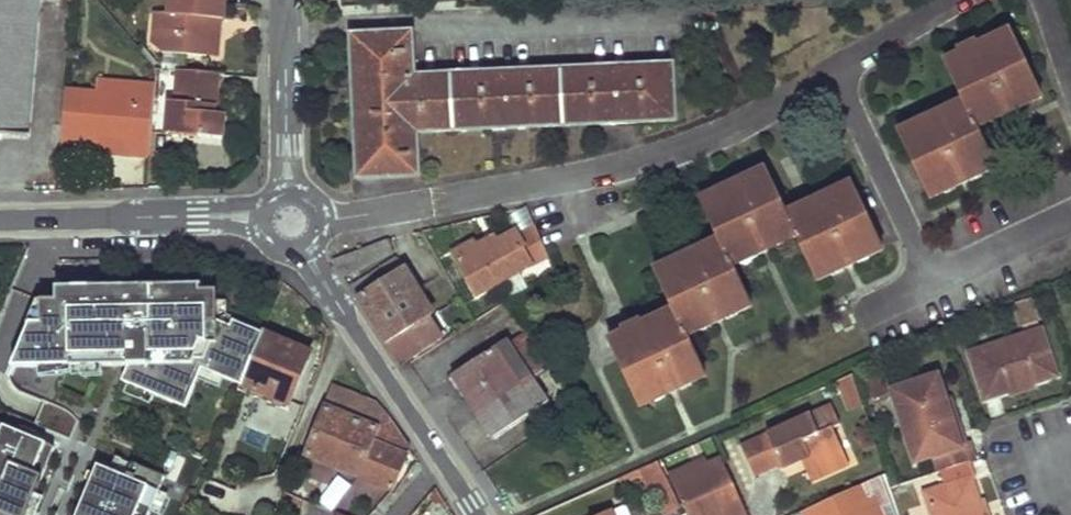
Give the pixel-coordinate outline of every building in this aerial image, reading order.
[(29,139),(41,0),(0,0),(0,137),(29,139)] [(170,19),(165,19),(164,39),(169,39),(167,56),(210,60),(214,25),(227,26),(228,0),(172,0),(170,19)] [(165,19),(154,18),(151,47),(162,56),(167,56),(169,39),(164,39),(165,19)] [(214,25),(210,60),(224,61),(227,26),(214,25)] [(901,133),(931,196),(997,167),(976,127),(1043,96),(1013,31),(946,62),(966,105),(901,133)] [(353,36),(359,179),(421,176),(419,132),(677,122),(675,66),(417,77),(415,33),(353,36)] [(223,80),(185,76),(181,108),(174,108),(172,132),(204,135),(203,143),(228,145),(230,120),(220,119),(220,103),(223,80)] [(140,103),(156,104),(156,88),(101,84),(98,100),(113,101),(115,93),(141,95),(140,103)] [(67,97),(63,152),(97,155),(99,144),(136,146),(135,161),(151,161),(156,104),(140,103),(141,95),(115,93),(113,101),(98,100),(67,97)] [(220,119),(230,120),(232,104),(220,103),(220,119)] [(204,135),(172,132),(171,140),(203,143),(204,135)] [(99,144),(97,155),(97,158),(135,161),(136,146),(99,144)] [(769,171),(704,202),(716,230),(722,243),(659,272),(678,313),(613,344),(642,408),(709,377),(689,337),(754,306),(736,266),(799,238),(820,282),(886,251),(856,185),(790,216),(769,171)] [(475,242),(457,252),(480,296),(534,265),(524,249),(527,247),(518,232),(499,243),(495,237),(477,246),(475,242)] [(366,309),(399,365),(443,336),(431,318),(435,316),(398,256),(351,286),(366,309)] [(233,327),(220,322),(220,300),(204,300),(204,287),(150,288),(130,288),(59,288),(59,301),(44,301),(44,325),(33,325),(15,367),(130,367),(124,382),(129,384),(156,396),(188,410),(200,380),(204,371),(226,380),(243,387),(265,334),(236,322),(233,327)] [(1032,298),(1017,303),(1025,326),(1040,320),(1032,298)] [(966,347),(979,391),(1052,370),(1039,325),(966,347)] [(507,341),(535,383),(555,370),(529,328),(507,341)] [(265,334),(243,387),(289,406),(310,352),(265,334)] [(495,438),(548,404),(535,383),(507,341),(453,375),(495,438)] [(222,390),(226,380),(204,371),(200,380),(222,390)] [(888,386),(911,457),(932,451),(957,443),(933,371),(888,386)] [(837,380),(847,411),(865,405),(854,375),(837,380)] [(867,381),(873,399),(888,394),(882,375),(867,381)] [(153,403),(156,396),(129,384),(127,391),(153,403)] [(308,457),(394,491),(411,449),(386,412),(335,389),(308,457)] [(739,442),(753,471),(779,459),(781,465),(810,452),(817,448),(826,470),(849,460),(832,422),(838,419),(829,400),(739,442)] [(0,423),(0,497),(29,510),(56,448),(20,432),(0,423)] [(59,442),(23,426),(20,432),(56,448),(59,442)] [(957,443),(932,451),(938,466),(973,454),(968,439),(957,443)] [(817,448),(810,452),(819,472),(826,470),(817,448)] [(973,454),(938,466),(944,482),(968,475),(978,471),(973,454)] [(691,514),(713,514),(723,509),(726,514),(739,514),(746,512),(720,455),(708,460),(705,455),(670,472),(689,512),(691,514)] [(140,468),(117,458),(111,471),(135,481),(140,468)] [(642,470),(663,514),(667,514),(680,509),(658,462),(642,470)] [(111,471),(99,466),(78,514),(150,514),(151,512),(160,492),(166,478),(140,468),(135,481),(111,471)] [(923,490),(931,514),(980,514),(968,475),(923,490)] [(799,508),(803,514),(874,514),(861,489),(855,492),(850,483),(799,508)] [(157,514),(161,514),(169,496),(160,492),(151,512),(157,514)] [(0,497),(0,513),(5,514),(27,514),(29,510),(0,497)]
